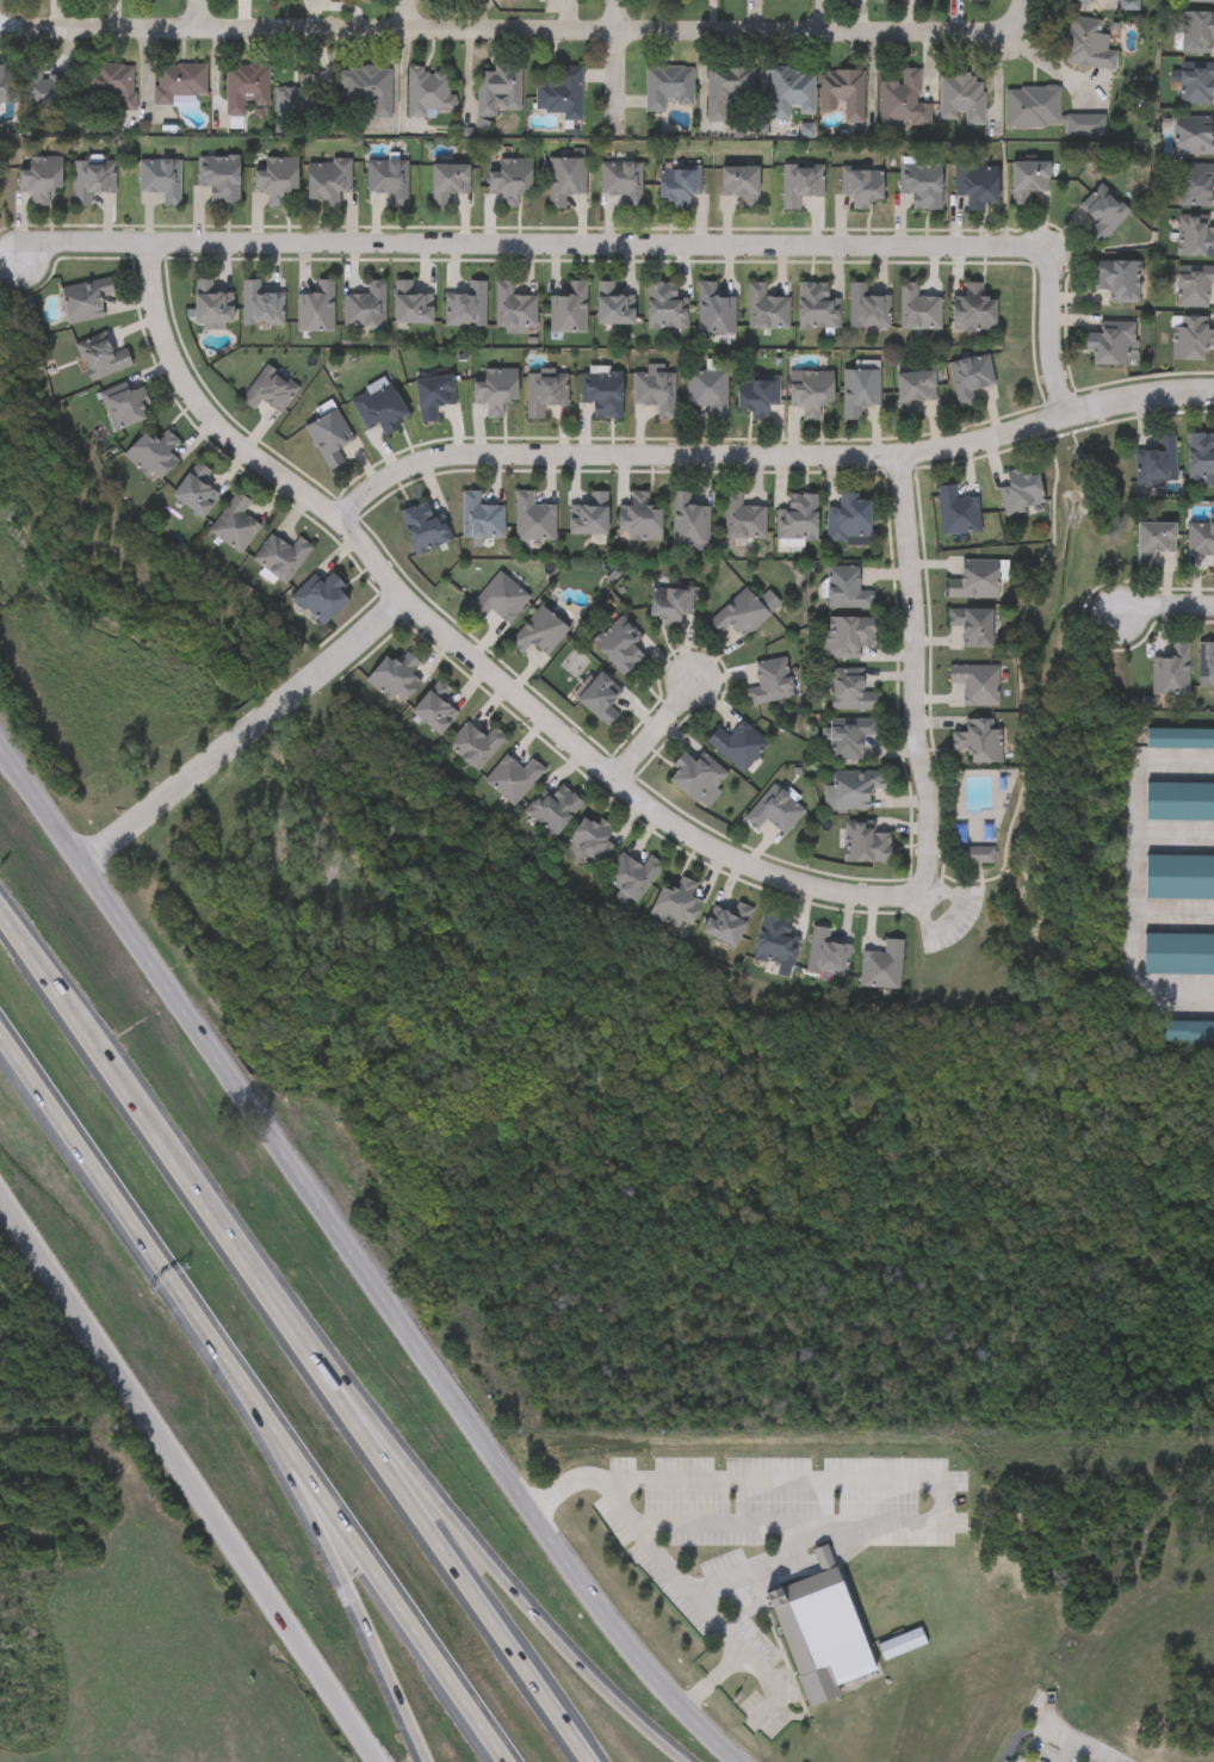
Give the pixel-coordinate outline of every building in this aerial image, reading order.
[(1183,13),(1213,13),(1213,47),(1213,54),(1183,54),(1183,13)] [(1070,17),(1104,21),(1103,33),(1109,35),(1108,51),(1117,52),(1115,72),(1064,64),(1070,17)] [(64,111),(24,111),(24,61),(64,61),(64,111)] [(1181,63),(1213,63),(1213,81),(1213,105),(1181,105),(1181,63)] [(11,103),(0,103),(0,66),(11,66),(11,103)] [(135,66),(135,111),(81,112),(81,66),(135,66)] [(205,66),(205,98),(174,98),(174,106),(155,106),(155,66),(205,66)] [(244,116),(225,116),(225,66),(268,66),(268,109),(244,109),(244,116)] [(560,84),(559,68),(581,67),(582,120),(564,120),(564,112),(535,113),(534,84),(560,84)] [(477,116),(477,68),(520,68),(520,116),(477,116)] [(645,68),(693,68),(693,106),(667,106),(667,112),(645,112),(645,68)] [(751,94),(730,94),(730,123),(706,123),(706,68),(752,68),(751,94)] [(390,69),(391,118),(339,118),(339,69),(390,69)] [(799,116),(799,109),(791,109),(791,120),(769,119),(770,69),(815,70),(813,116),(799,116)] [(919,70),(919,104),(931,104),(930,128),(879,128),(879,84),(902,84),(902,69),(919,70)] [(407,118),(407,70),(450,70),(450,95),(454,95),(454,113),(428,113),(428,118),(407,118)] [(863,72),(863,123),(843,124),(843,110),(819,110),(819,72),(863,72)] [(318,73),(320,117),(274,117),(274,88),(298,88),(298,73),(318,73)] [(940,75),(984,75),(984,125),(940,125),(940,75)] [(1006,88),(1061,88),(1061,117),(1096,117),(1096,129),(1006,130),(1006,88)] [(1177,118),(1213,118),(1213,156),(1177,156),(1177,118)] [(239,203),(210,203),(210,187),(198,187),(198,157),(239,157),(239,203)] [(62,159),(62,193),(48,193),(48,208),(31,208),(31,192),(21,192),(21,159),(62,159)] [(297,159),(298,193),(284,193),(284,208),(267,208),(267,192),(255,193),(254,160),(297,159)] [(339,208),(321,208),(321,200),(308,200),(309,159),(352,160),(351,192),(339,192),(339,208)] [(586,194),(565,194),(565,210),(549,210),(549,159),(586,160),(586,194)] [(162,208),(162,193),(140,193),(140,160),(181,160),(181,208),(162,208)] [(532,193),(519,193),(519,209),(502,209),(502,194),(489,194),(489,161),(532,161),(532,193)] [(113,208),(74,208),(74,162),(113,162),(113,208)] [(366,162),(408,162),(408,208),(391,208),(391,194),(366,194),(366,162)] [(1012,205),(1012,162),(1049,162),(1049,192),(1029,192),(1029,205),(1012,205)] [(601,163),(642,163),(642,209),(625,209),(625,194),(601,194),(601,163)] [(899,194),(900,163),(943,165),(942,210),(912,210),(912,194),(899,194)] [(954,196),(954,165),(999,165),(999,209),(967,209),(967,196),(954,196)] [(447,194),(447,209),(432,209),(432,166),(470,166),(470,194),(447,194)] [(822,166),(822,197),(800,197),(800,210),(781,210),(781,166),(822,166)] [(1182,166),(1213,166),(1213,183),(1212,208),(1181,206),(1182,166)] [(700,167),(700,196),(689,196),(689,209),(671,210),(671,199),(659,199),(659,167),(700,167)] [(721,168),(758,168),(758,210),(741,210),(741,197),(721,197),(721,168)] [(884,168),(884,200),(869,200),(869,210),(851,210),(851,194),(840,194),(840,168),(884,168)] [(1132,212),(1100,246),(1088,234),(1097,223),(1080,206),(1102,185),(1132,212)] [(1210,228),(1213,228),(1213,258),(1179,258),(1179,216),(1210,216),(1210,228)] [(1095,292),(1095,262),(1140,262),(1140,304),(1109,304),(1109,292),(1095,292)] [(1177,267),(1213,267),(1213,284),(1209,284),(1209,308),(1177,308),(1177,267)] [(68,324),(61,289),(112,279),(114,295),(101,297),(105,319),(68,324)] [(234,328),(194,328),(194,279),(211,279),(211,292),(234,292),(234,328)] [(284,293),(284,326),(242,326),(242,280),(260,280),(260,293),(284,293)] [(333,280),(333,332),(297,332),(297,295),(320,295),(320,280),(333,280)] [(343,327),(343,295),(367,295),(367,282),(385,282),(385,327),(343,327)] [(433,293),(433,324),(395,324),(395,282),(413,282),(413,293),(433,293)] [(487,282),(487,327),(446,327),(446,295),(467,295),(467,282),(487,282)] [(586,282),(586,334),(549,334),(549,297),(571,297),(571,282),(586,282)] [(496,283),(513,283),(513,296),(535,296),(535,327),(496,327),(496,283)] [(634,295),(634,324),(597,324),(597,283),(615,283),(615,295),(634,295)] [(688,328),(648,329),(646,284),(677,283),(677,297),(687,297),(688,328)] [(699,334),(699,283),(716,283),(716,297),(735,297),(735,334),(699,334)] [(788,329),(748,329),(748,284),(766,284),(766,298),(788,298),(788,329)] [(840,329),(798,329),(798,284),(830,284),(830,297),(840,297),(840,329)] [(868,284),(868,296),(890,296),(890,328),(849,328),(849,284),(868,284)] [(899,329),(899,284),(918,284),(918,297),(941,297),(941,329),(899,329)] [(953,333),(953,295),(965,295),(965,284),(985,284),(985,297),(997,297),(997,333),(953,333)] [(1208,329),(1213,329),(1213,348),(1206,348),(1206,361),(1173,361),(1173,317),(1208,317),(1208,329)] [(1132,323),(1132,366),(1088,366),(1088,323),(1132,323)] [(92,383),(76,346),(105,334),(113,353),(126,348),(132,366),(92,383)] [(974,406),(958,409),(948,363),(989,356),(995,387),(972,391),(974,406)] [(255,412),(241,403),(265,366),(299,388),(283,413),(262,400),(255,412)] [(633,375),(645,375),(645,370),(675,370),(674,421),(657,421),(657,406),(633,406),(633,375)] [(487,420),(487,403),(475,403),(473,372),(518,371),(518,403),(503,403),(503,420),(487,420)] [(623,420),(593,420),(593,403),(581,403),(581,371),(623,372),(623,420)] [(687,407),(687,371),(727,371),(727,421),(708,421),(708,407),(687,407)] [(843,371),(879,371),(879,407),(860,407),(860,421),(843,421),(843,371)] [(916,402),(917,416),(899,418),(897,373),(935,372),(936,401),(916,402)] [(568,373),(568,406),(544,407),(544,420),(526,420),(526,375),(568,373)] [(834,407),(819,407),(819,422),(801,422),(801,406),(791,406),(791,373),(834,373),(834,407)] [(438,422),(420,424),(416,381),(453,377),(456,404),(435,407),(438,422)] [(779,406),(768,406),(768,421),(750,421),(750,412),(738,412),(738,378),(779,378),(779,406)] [(349,400),(388,379),(408,416),(397,422),(402,431),(385,438),(378,425),(366,431),(349,400)] [(153,419),(113,433),(100,396),(138,382),(153,419)] [(330,472),(304,429),(335,410),(354,441),(337,451),(345,463),(330,472)] [(160,481),(151,472),(145,478),(124,456),(147,434),(155,443),(167,431),(180,444),(171,452),(180,462),(160,481)] [(1189,435),(1213,435),(1213,482),(1189,482),(1189,435)] [(1177,482),(1136,483),(1135,452),(1156,451),(1156,438),(1176,438),(1177,482)] [(221,496),(203,520),(172,496),(197,463),(218,478),(210,488),(221,496)] [(1040,475),(1045,508),(1004,514),(1001,488),(1009,487),(1006,472),(1026,469),(1027,477),(1040,475)] [(936,488),(955,486),(956,499),(978,497),(980,534),(941,537),(936,488)] [(250,503),(243,514),(261,527),(241,556),(209,532),(236,493),(250,503)] [(481,493),(481,507),(503,507),(503,539),(463,539),(463,493),(481,493)] [(515,542),(515,493),(534,493),(534,505),(555,505),(555,542),(515,542)] [(607,493),(607,536),(570,536),(570,505),(590,505),(590,493),(607,493)] [(619,506),(631,506),(631,493),(651,493),(650,505),(662,505),(662,542),(619,540),(619,506)] [(710,544),(673,544),(673,494),(689,493),(690,507),(708,507),(710,544)] [(725,539),(725,493),(742,493),(742,507),(766,507),(766,539),(725,539)] [(817,495),(817,542),(776,542),(776,509),(788,509),(788,495),(817,495)] [(826,508),(840,508),(840,495),(871,495),(871,545),(826,545),(826,508)] [(452,543),(413,554),(401,511),(428,503),(431,515),(444,512),(452,543)] [(1138,524),(1176,524),(1176,552),(1157,552),(1157,567),(1138,567),(1138,524)] [(1189,525),(1213,525),(1213,571),(1212,571),(1212,557),(1189,557),(1189,525)] [(286,586),(252,562),(271,534),(291,549),(298,538),(312,548),(286,586)] [(948,599),(948,577),(961,577),(961,562),(998,562),(998,599),(948,599)] [(826,610),(826,569),(860,569),(860,592),(873,592),(873,610),(826,610)] [(508,624),(491,611),(482,622),(467,610),(500,571),(531,598),(508,624)] [(328,574),(353,598),(322,629),(292,598),(315,574),(321,581),(328,574)] [(693,616),(680,616),(680,630),(663,630),(663,618),(651,618),(652,587),(693,588),(693,616)] [(744,639),(731,625),(720,636),(708,623),(745,589),(770,616),(744,639)] [(549,657),(531,643),(521,655),(509,645),(539,605),(570,629),(549,657)] [(962,649),(962,629),(948,629),(948,610),(993,610),(993,649),(962,649)] [(633,645),(644,657),(624,676),(591,644),(621,617),(642,638),(633,645)] [(875,660),(830,660),(830,619),(875,619),(875,660)] [(1152,694),(1152,659),(1173,660),(1173,643),(1190,643),(1189,695),(1152,694)] [(1198,644),(1213,644),(1213,688),(1198,688),(1198,644)] [(366,680),(388,656),(395,663),(405,651),(421,666),(413,675),(421,684),(398,709),(366,680)] [(749,706),(747,690),(758,687),(755,663),(787,659),(794,699),(749,706)] [(998,666),(998,707),(962,707),(962,686),(948,686),(948,666),(998,666)] [(831,670),(875,669),(875,685),(866,685),(867,692),(877,692),(877,711),(831,711),(831,670)] [(609,706),(620,716),(609,729),(576,701),(601,673),(623,691),(609,706)] [(439,736),(411,711),(432,691),(458,716),(439,736)] [(878,719),(877,737),(862,737),(862,762),(830,761),(830,719),(878,719)] [(1001,763),(970,765),(970,750),(954,750),(954,721),(1001,719),(1001,763)] [(743,774),(706,743),(718,728),(729,736),(742,721),(768,743),(743,774)] [(494,727),(508,738),(477,773),(446,747),(467,723),(484,737),(494,727)] [(1147,730),(1213,731),(1213,750),(1147,749),(1147,730)] [(699,806),(665,778),(689,748),(724,777),(699,806)] [(532,759),(545,769),(514,808),(483,783),(506,755),(522,769),(532,759)] [(832,773),(886,773),(886,790),(872,790),(872,810),(824,810),(824,786),(832,786),(832,773)] [(555,840),(525,815),(555,780),(584,805),(555,840)] [(744,821),(774,785),(806,811),(785,836),(767,821),(757,831),(744,821)] [(1147,785),(1213,785),(1213,822),(1147,822),(1147,785)] [(621,837),(595,870),(565,843),(591,812),(621,837)] [(890,864),(846,864),(846,823),(875,823),(875,834),(891,834),(890,864)] [(993,865),(964,865),(964,847),(993,847),(993,865)] [(650,857),(663,865),(638,904),(603,882),(620,854),(643,867),(650,857)] [(1147,858),(1213,858),(1213,901),(1146,901),(1147,858)] [(674,892),(680,877),(706,888),(688,933),(650,917),(662,888),(674,892)] [(702,934),(714,905),(732,914),(737,902),(754,909),(737,950),(702,934)] [(755,960),(763,915),(793,921),(791,936),(800,938),(794,969),(755,960)] [(806,971),(813,927),(837,931),(835,942),(850,945),(846,977),(806,971)] [(1145,936),(1213,937),(1213,977),(1145,977),(1145,936)] [(902,941),(900,990),(860,989),(861,953),(885,953),(885,941),(902,941)] [(1163,1022),(1213,1023),(1213,1046),(1162,1046),(1163,1022)] [(837,1496),(844,1472),(879,1482),(872,1506),(837,1496)] [(768,1591),(820,1574),(812,1550),(831,1544),(874,1673),(837,1684),(849,1723),(841,1725),(843,1731),(818,1739),(768,1591)]
